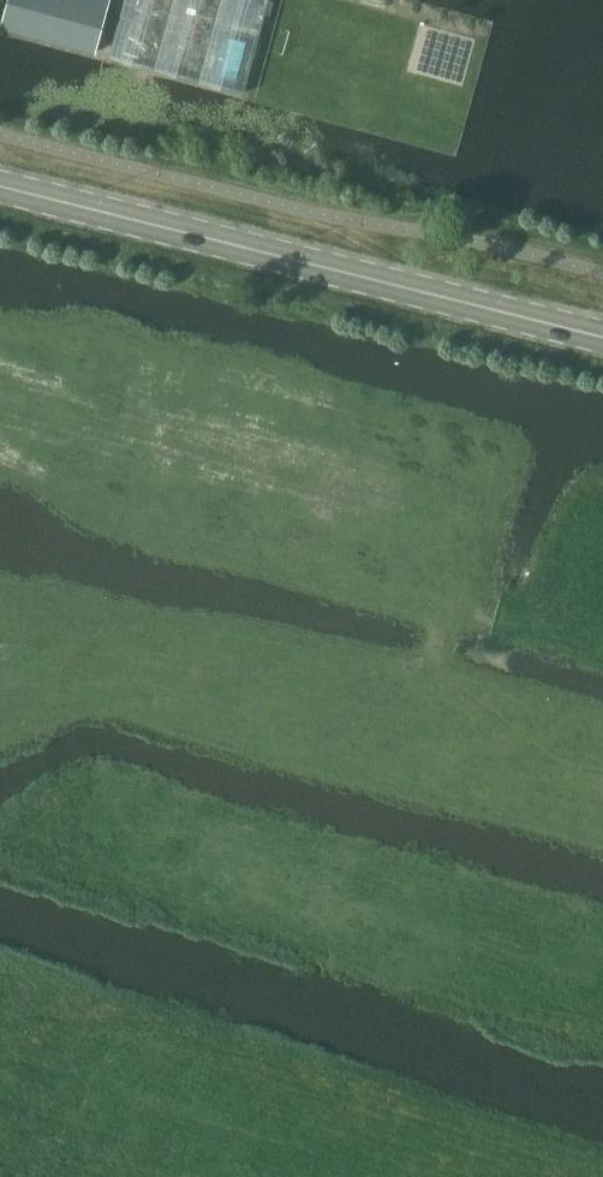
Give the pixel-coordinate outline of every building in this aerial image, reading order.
[(3,23),(9,0),(0,0),(0,22),(3,23)] [(243,91),(268,0),(29,0),(20,30),(243,91)]
